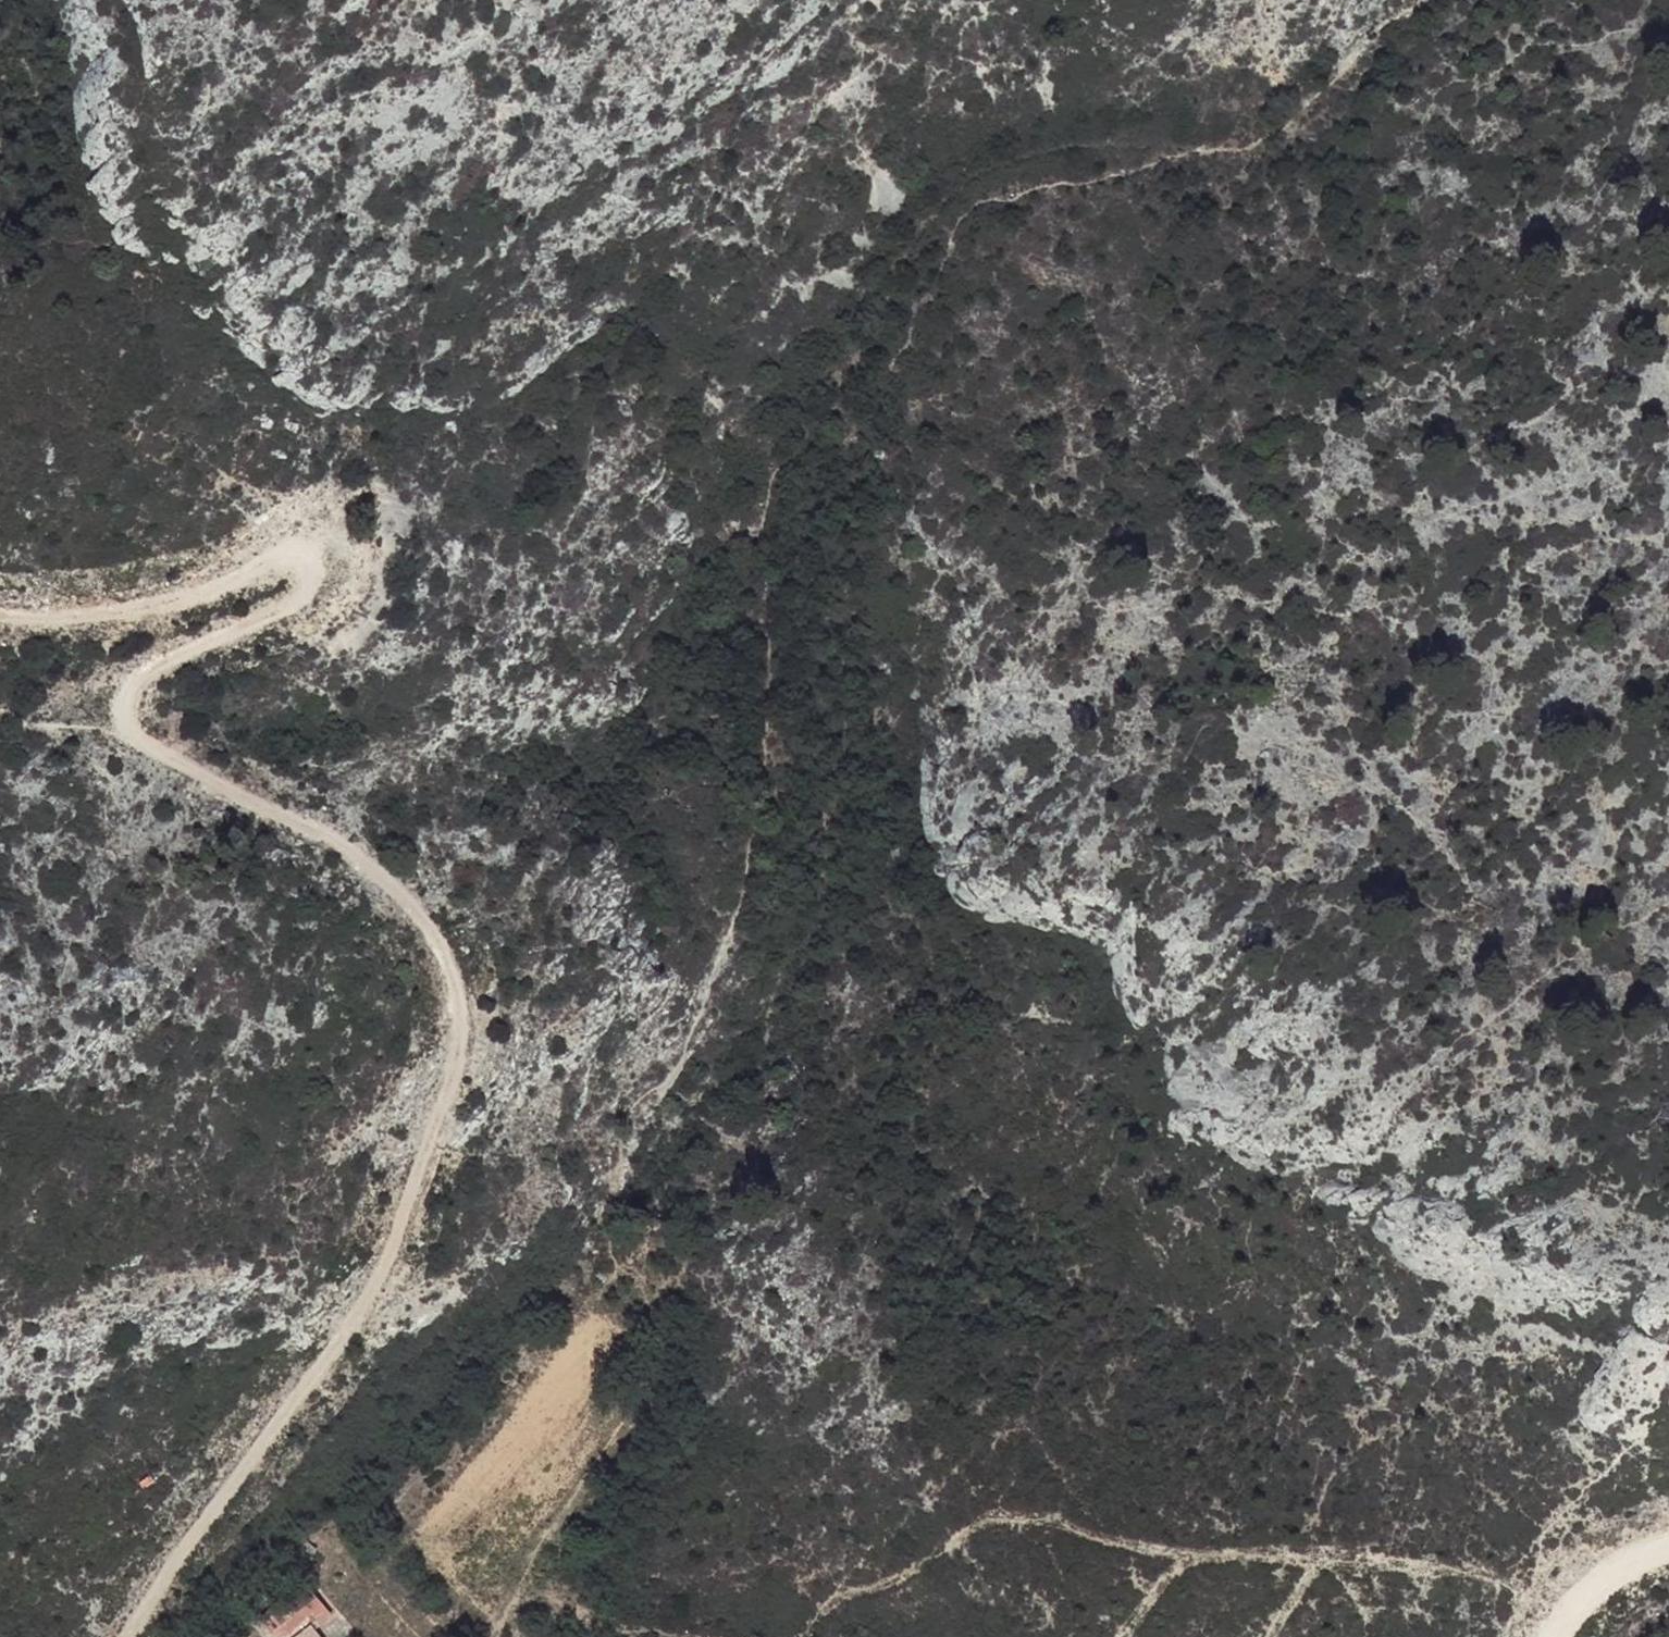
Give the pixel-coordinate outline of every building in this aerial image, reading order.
[(249,1636),(300,1636),(306,1631),(285,1606),(249,1636)]
